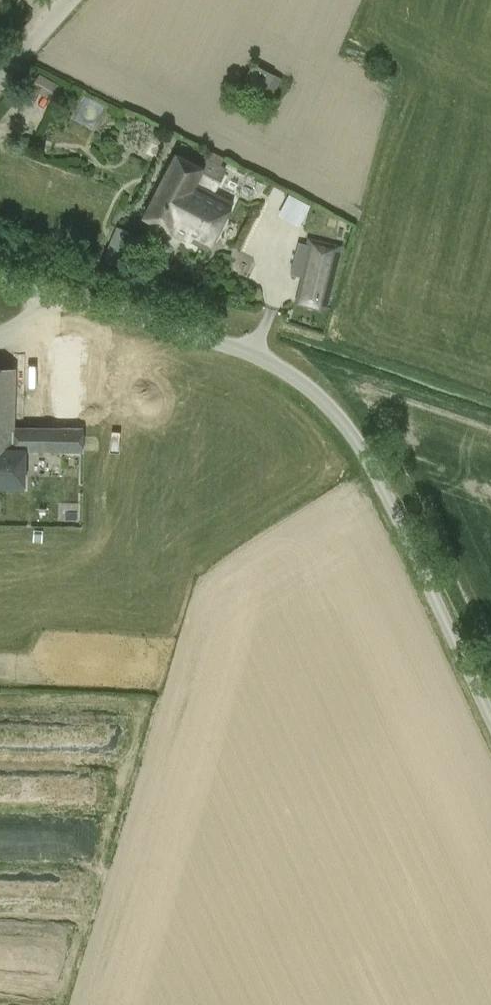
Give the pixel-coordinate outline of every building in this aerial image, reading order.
[(275,94),(280,73),(252,65),(247,86),(275,94)] [(141,220),(171,235),(208,254),(235,203),(215,193),(227,168),(220,165),(224,158),(210,151),(201,169),(175,155),(141,220)] [(289,194),(279,215),(300,225),(310,205),(289,194)] [(326,313),(343,245),(311,238),(294,305),(326,313)] [(23,488),(23,453),(59,453),(59,429),(13,429),(15,370),(0,370),(0,487),(23,488)]
